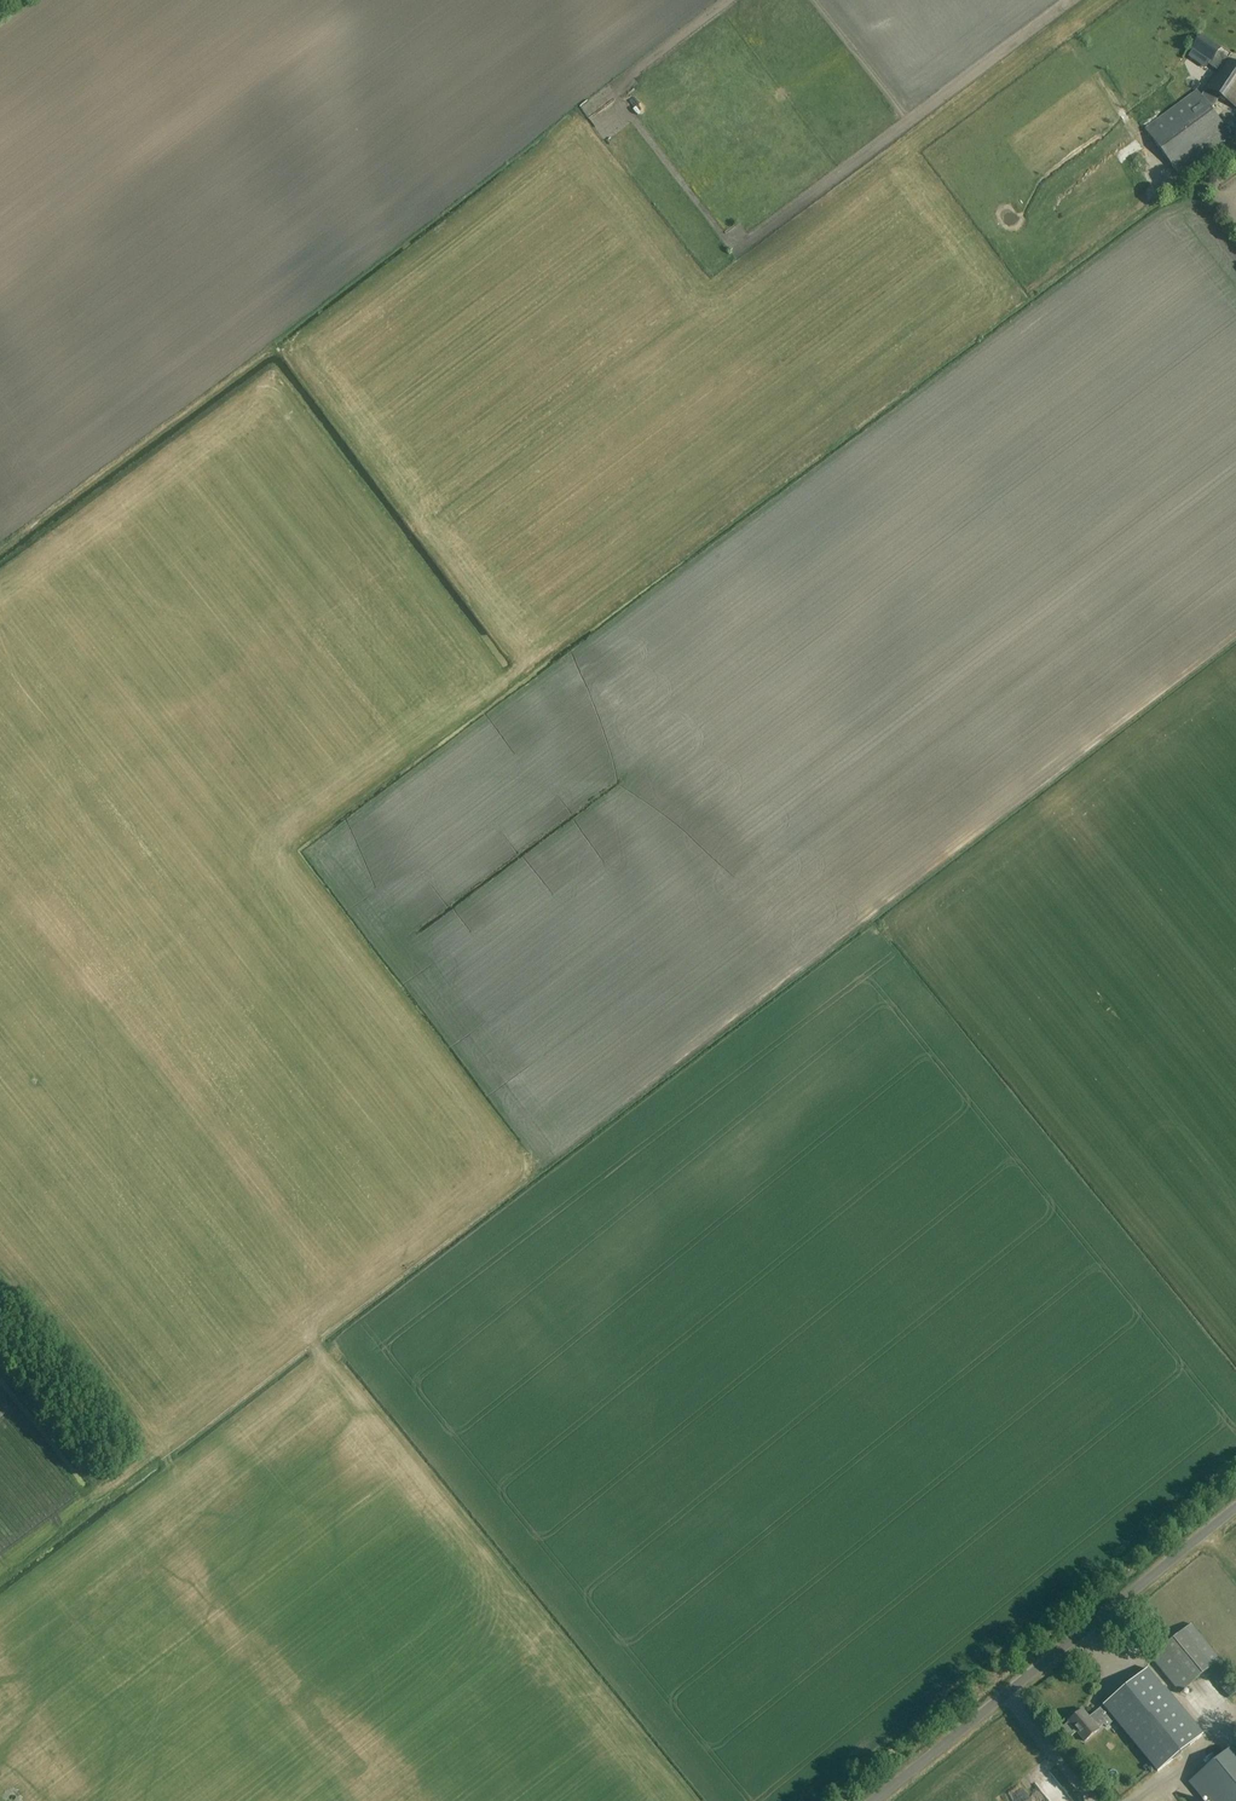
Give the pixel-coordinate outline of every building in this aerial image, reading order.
[(1218,72),(1200,97),(1196,92),(1144,130),(1178,175),(1229,137),(1211,112),(1219,99),(1235,111),(1235,67),(1226,60),(1217,53),(1219,50),(1203,39),(1194,52),(1210,63),(1209,65),(1218,72)] [(1191,66),(1187,72),(1200,79),(1210,63),(1183,47),(1177,58),(1191,66)] [(1181,1693),(1221,1660),(1192,1625),(1152,1658),(1181,1693)] [(1084,1742),(1098,1731),(1104,1725),(1107,1728),(1109,1727),(1151,1779),(1201,1739),(1147,1672),(1089,1718),(1083,1710),(1068,1722),(1084,1742)] [(1230,1751),(1189,1785),(1202,1800),(1204,1800),(1206,1799),(1208,1800),(1235,1800),(1235,1758),(1230,1751)]
